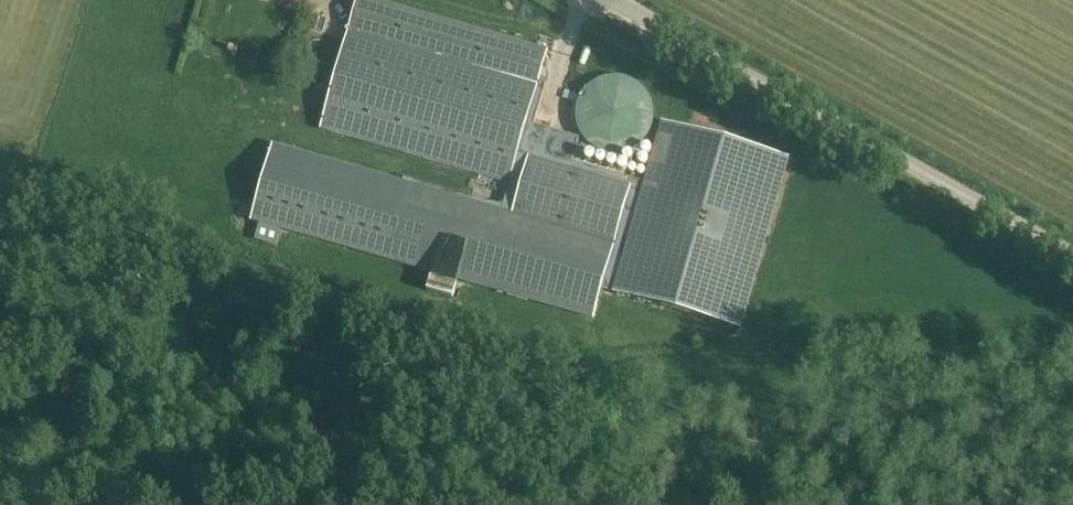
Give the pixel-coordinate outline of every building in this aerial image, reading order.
[(374,0),(357,0),(320,129),(510,184),(539,82),(549,50),(374,0)] [(575,112),(574,115),(575,119),(575,122),(576,126),(577,129),(579,133),(580,136),(582,139),(585,142),(587,144),(590,146),(593,149),(596,150),(599,152),(603,153),(606,154),(610,154),(614,154),(617,154),(621,154),(624,153),(628,152),(631,150),(634,149),(637,146),(640,144),(642,142),(645,139),(647,136),(649,133),(650,129),(651,126),(652,122),(653,119),(653,115),(653,112),(652,108),(651,105),(650,101),(649,98),(647,95),(645,92),(642,89),(640,86),(637,84),(634,82),(631,80),(628,79),(624,78),(621,77),(617,76),(614,76),(610,76),(606,77),(603,78),(599,79),(596,80),(593,82),(590,84),(587,86),(585,89),(582,92),(580,95),(579,98),(577,101),(576,105),(575,108),(575,112)] [(510,184),(505,203),(501,205),(471,196),(406,178),(405,182),(470,201),(514,214),(530,155),(632,184),(625,210),(637,214),(646,182),(573,161),(580,137),(534,125),(546,84),(539,82),(510,184)] [(637,214),(628,246),(615,291),(741,327),(789,158),(664,122),(637,214)] [(272,144),(250,221),(259,223),(254,241),(277,247),(282,230),(432,273),(427,290),(453,298),(458,281),(461,281),(492,291),(593,320),(603,288),(616,243),(514,214),(470,201),(272,144)] [(530,155),(514,214),(616,243),(625,210),(632,184),(530,155)]
